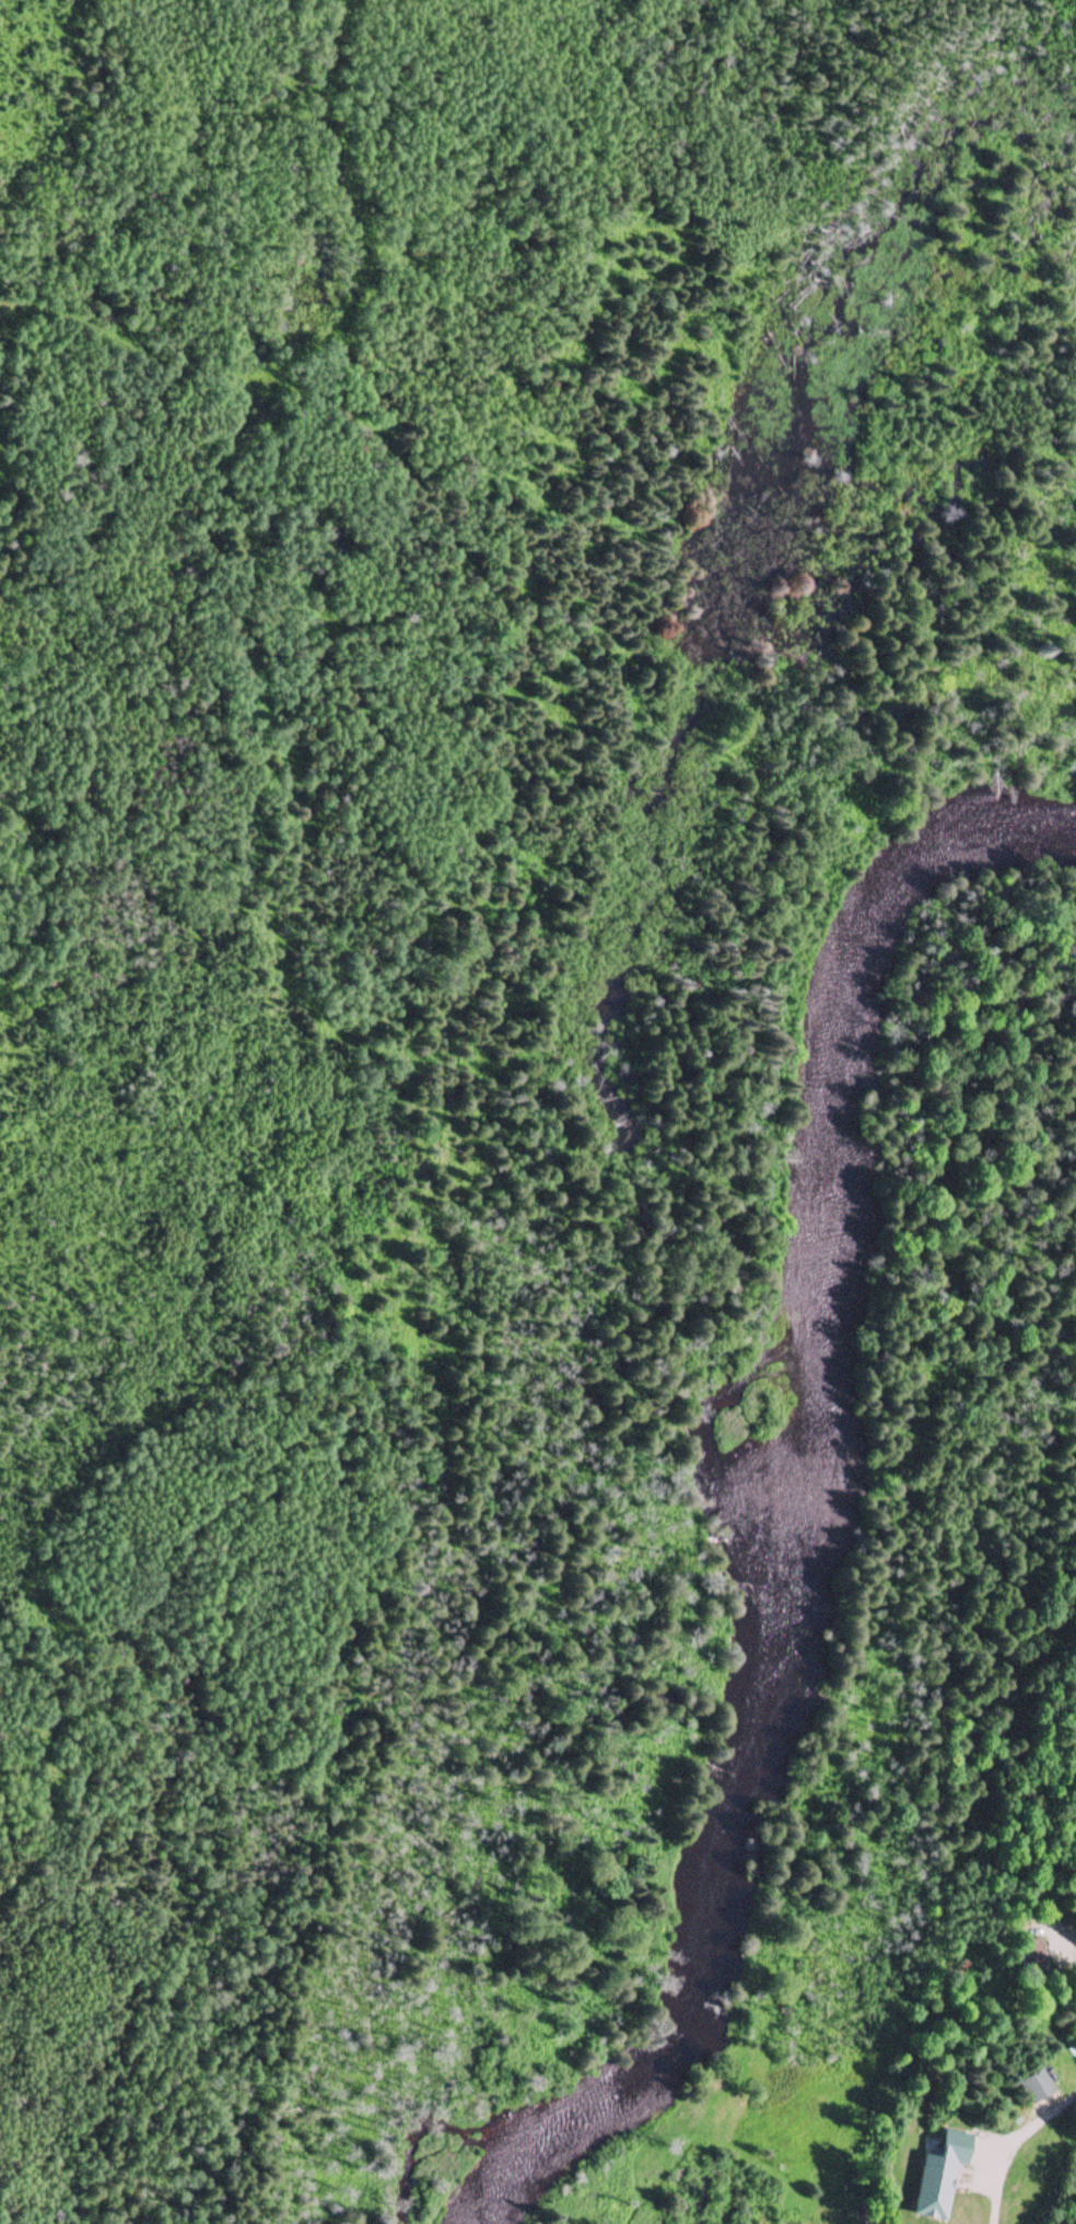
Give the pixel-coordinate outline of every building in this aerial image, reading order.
[(1021,2083),(1034,2106),(1057,2092),(1045,2069),(1021,2083)] [(969,2165),(974,2134),(952,2130),(947,2155),(913,2149),(908,2176),(941,2182),(944,2160),(969,2165)]
